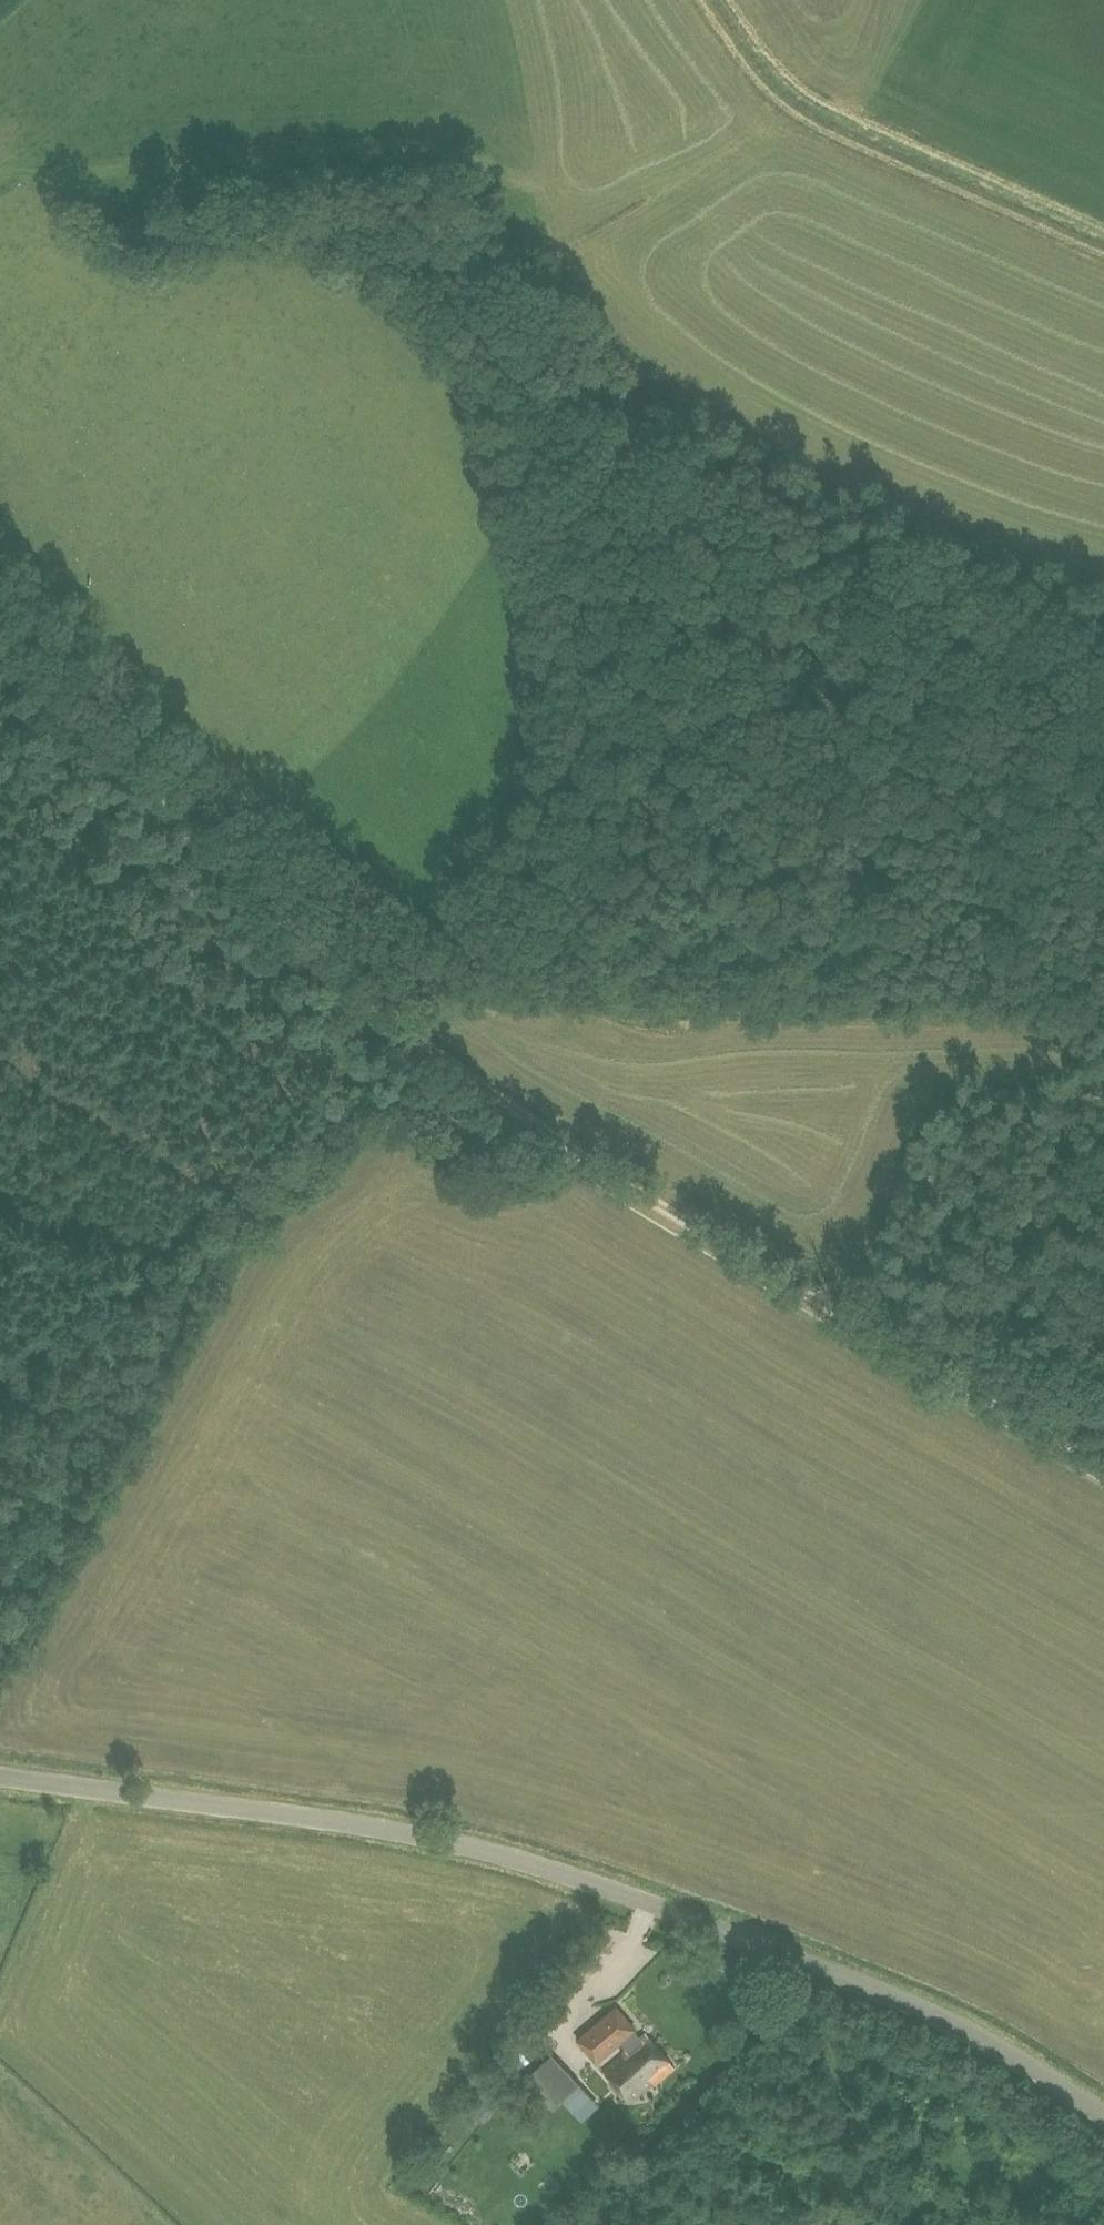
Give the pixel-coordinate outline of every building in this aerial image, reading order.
[(619,2043),(625,2049),(639,2036),(633,2030),(634,2029),(615,2006),(577,2039),(596,2062),(619,2043)] [(644,2032),(639,2036),(625,2049),(602,2069),(630,2101),(652,2082),(654,2084),(674,2066),(644,2032)] [(599,2105),(552,2054),(534,2070),(535,2071),(519,2084),(525,2091),(535,2099),(548,2112),(562,2099),(584,2122),(599,2105)]
